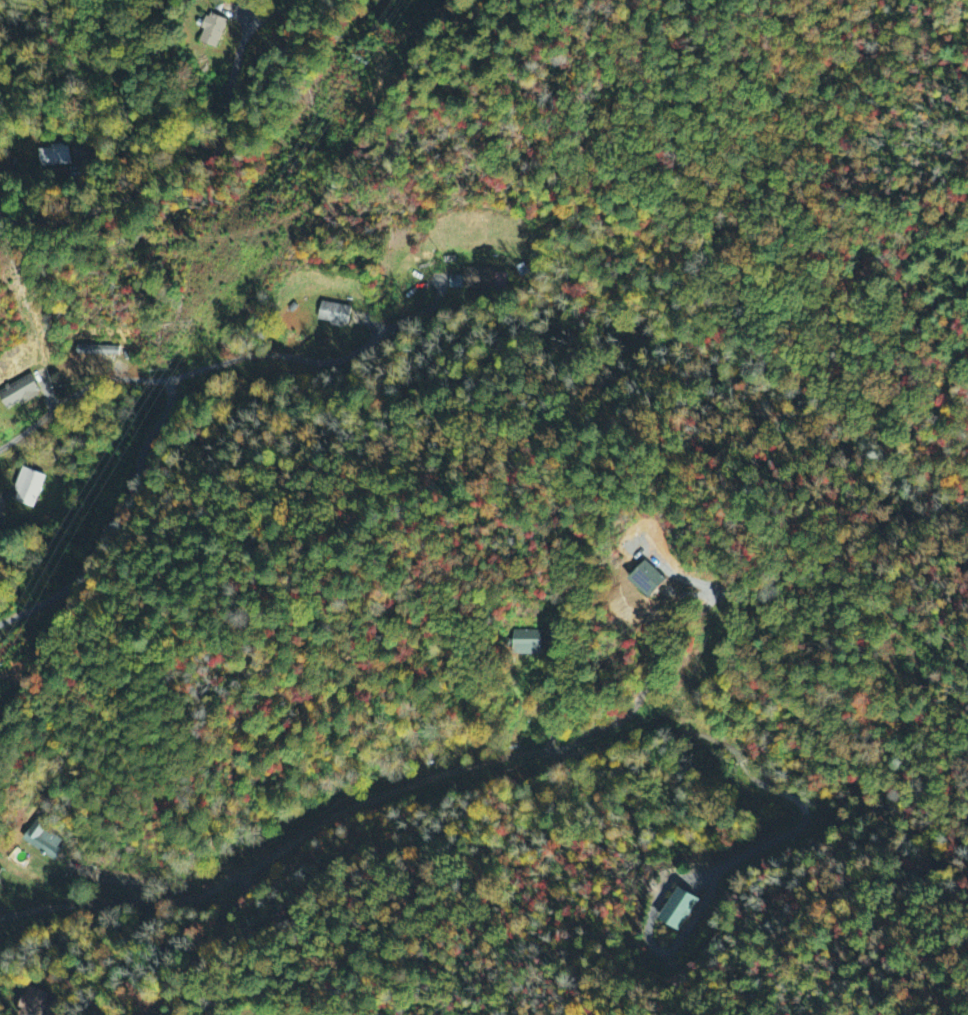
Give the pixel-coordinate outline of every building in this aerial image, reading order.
[(226,19),(208,14),(200,44),(218,49),(226,19)] [(70,166),(69,145),(51,146),(51,150),(39,150),(39,167),(70,166)] [(464,270),(464,277),(450,277),(450,289),(507,291),(507,271),(464,270)] [(351,308),(322,302),(318,322),(348,328),(351,308)] [(118,347),(77,346),(76,356),(118,357),(118,347)] [(30,375),(0,391),(0,396),(8,412),(40,395),(30,375)] [(33,509),(45,477),(24,468),(12,501),(33,509)] [(651,599),(668,581),(646,561),(630,580),(651,599)] [(543,632),(513,631),(513,656),(543,656),(543,632)] [(62,840),(45,832),(50,822),(36,815),(23,844),(57,860),(61,851),(57,850),(62,840)] [(698,898),(677,888),(660,922),(680,932),(698,898)] [(49,994),(27,988),(20,1014),(43,1014),(49,994)]
